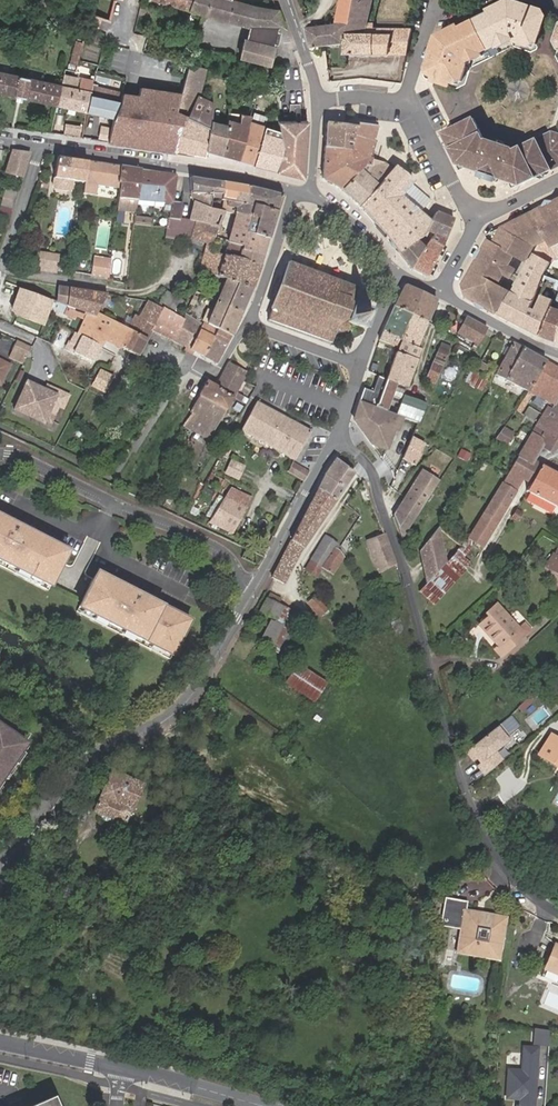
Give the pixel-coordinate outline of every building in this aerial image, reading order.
[(44,0),(39,0),(38,9),(42,10),(47,11),(49,1),(44,0)] [(277,9),(253,4),(252,6),(233,0),(157,0),(204,13),(248,26),(278,27),(284,27),(277,9)] [(368,21),(373,0),(342,0),(336,25),(307,28),(309,37),(311,47),(326,45),(345,43),(348,34),(365,34),(368,21)] [(454,84),(461,82),(466,65),(466,64),(465,61),(510,39),(512,42),(513,42),(529,47),(535,44),(544,17),(542,11),(510,1),(488,12),(489,15),(459,29),(458,27),(435,39),(424,71),(431,77),(454,84)] [(273,46),(278,27),(248,26),(245,38),(273,46)] [(345,54),(407,54),(412,29),(374,28),(373,35),(365,34),(348,34),(345,43),(345,54)] [(269,63),(273,46),(245,38),(240,57),(269,63)] [(200,95),(206,67),(190,62),(182,92),(177,111),(186,116),(210,128),(206,150),(225,155),(228,123),(211,119),(214,101),(200,95)] [(19,75),(0,71),(0,92),(15,95),(19,75)] [(60,84),(56,104),(86,111),(92,85),(93,78),(81,76),(79,84),(84,85),(83,89),(79,88),(75,87),(77,78),(62,74),(60,84)] [(60,84),(19,75),(15,95),(56,104),(60,84)] [(92,85),(86,111),(113,117),(121,92),(92,85)] [(186,116),(177,111),(182,92),(143,85),(142,93),(122,90),(121,92),(113,117),(109,141),(176,152),(180,131),(186,116)] [(529,101),(530,89),(506,87),(506,99),(529,101)] [(228,118),(228,123),(225,155),(238,158),(250,119),(251,115),(242,113),(240,113),(239,120),(228,118)] [(210,128),(186,116),(180,131),(176,152),(205,156),(206,150),(210,128)] [(526,184),(557,168),(557,133),(554,131),(519,149),(517,150),(516,148),(492,140),(489,142),(487,138),(476,118),(446,134),(459,159),(462,165),(484,171),(501,177),(526,184)] [(238,158),(254,164),(266,125),(250,119),(238,158)] [(304,174),(307,121),(278,120),(280,130),(283,146),(276,170),(302,177),(304,174)] [(64,134),(80,137),(81,125),(66,123),(64,134)] [(323,178),(342,189),(366,165),(370,166),(372,159),(368,158),(373,140),(376,126),(356,123),(355,127),(353,150),(324,146),(323,178)] [(325,123),(324,146),(353,150),(355,127),(325,123)] [(254,164),(276,170),(283,146),(280,130),(266,125),(254,164)] [(368,158),(372,159),(377,141),(373,140),(368,158)] [(21,179),(30,154),(11,151),(4,174),(21,179)] [(86,162),(57,158),(54,179),(83,183),(86,162)] [(379,184),(394,168),(385,161),(384,162),(372,159),(370,166),(369,170),(378,178),(376,181),(379,184)] [(83,183),(82,195),(93,196),(94,185),(119,188),(121,167),(86,162),(83,183)] [(342,189),(359,205),(379,184),(376,181),(378,178),(369,170),(370,166),(366,165),(342,189)] [(427,231),(432,222),(420,211),(401,195),(412,182),(413,181),(396,166),(394,168),(379,184),(359,205),(383,233),(398,252),(417,239),(424,234),(426,230),(427,231)] [(140,170),(121,167),(119,188),(115,222),(122,223),(124,209),(135,209),(136,202),(140,170)] [(154,203),(156,173),(140,170),(136,202),(154,203)] [(482,177),(498,182),(500,182),(501,177),(484,171),(482,177)] [(169,213),(168,218),(179,219),(181,204),(173,202),(176,176),(156,173),(154,203),(164,204),(163,212),(169,213)] [(250,205),(276,212),(281,196),(241,186),(190,178),(192,194),(211,194),(222,195),(221,200),(225,201),(250,205)] [(401,195),(420,211),(430,198),(412,182),(401,195)] [(192,194),(193,202),(209,208),(210,202),(211,194),(192,194)] [(245,232),(268,239),(276,212),(250,205),(225,201),(224,207),(233,209),(232,213),(234,213),(249,217),(245,232)] [(499,314),(503,307),(475,291),(503,240),(557,211),(557,201),(495,235),(495,238),(463,295),(477,302),(499,314)] [(193,202),(188,220),(218,228),(224,211),(209,208),(193,202)] [(11,208),(2,206),(0,211),(0,214),(8,216),(11,208)] [(432,222),(427,231),(432,233),(444,238),(453,218),(437,211),(432,222)] [(534,252),(552,261),(557,258),(553,246),(557,244),(557,211),(503,240),(475,291),(503,307),(534,252)] [(228,243),(264,253),(268,239),(245,232),(249,217),(234,213),(225,243),(228,243)] [(134,217),(133,224),(151,226),(152,219),(134,217)] [(225,279),(253,289),(260,266),(224,256),(209,252),(214,239),(218,228),(188,220),(179,219),(168,218),(166,228),(165,238),(179,241),(180,238),(206,244),(199,270),(206,273),(225,279)] [(437,251),(444,238),(432,233),(424,246),(411,268),(426,276),(437,251)] [(398,252),(411,268),(424,246),(417,239),(398,252)] [(224,256),(260,266),(264,253),(228,243),(224,256)] [(59,254),(32,251),(29,269),(32,269),(56,272),(58,258),(59,254)] [(503,307),(499,314),(539,335),(557,341),(557,340),(557,308),(551,305),(540,301),(537,309),(531,306),(534,299),(546,271),(552,261),(534,252),(503,307)] [(107,280),(109,266),(110,263),(91,260),(88,277),(107,280)] [(353,303),(357,290),(287,264),(269,312),(271,312),(268,321),(330,343),(335,331),(339,333),(342,334),(346,333),(348,330),(349,326),(349,325),(347,323),(364,329),(372,310),(353,303)] [(225,279),(216,301),(242,312),(253,289),(225,279)] [(418,346),(435,301),(404,286),(379,340),(390,345),(393,337),(400,340),(420,349),(420,348),(418,346)] [(57,288),(54,302),(66,306),(68,289),(57,288)] [(21,290),(19,289),(11,310),(13,314),(40,324),(49,300),(21,290)] [(68,289),(66,306),(67,307),(94,317),(96,313),(105,295),(68,289)] [(183,301),(166,292),(159,304),(175,313),(183,301)] [(537,309),(540,301),(534,299),(531,306),(537,309)] [(135,316),(128,329),(119,345),(139,356),(153,331),(162,310),(147,301),(138,317),(135,316)] [(217,330),(230,336),(242,312),(216,301),(205,324),(217,330)] [(81,337),(100,347),(105,338),(119,345),(128,329),(96,313),(94,317),(67,307),(64,312),(82,322),(75,334),(81,337)] [(162,310),(153,331),(172,341),(183,319),(162,308),(162,310)] [(172,341),(204,356),(213,336),(199,329),(202,324),(200,323),(186,314),(183,319),(172,341)] [(480,354),(492,332),(464,317),(456,333),(474,344),(477,346),(474,352),(480,354)] [(204,356),(217,363),(217,362),(230,336),(217,330),(213,336),(204,356)] [(75,334),(74,333),(69,343),(76,347),(81,337),(75,334)] [(100,347),(81,337),(76,347),(73,352),(92,361),(100,347)] [(14,349),(28,355),(28,354),(33,345),(18,339),(14,349)] [(397,348),(385,380),(405,388),(406,386),(420,349),(400,340),(397,348)] [(495,375),(527,391),(545,361),(511,343),(495,375)] [(450,348),(440,344),(425,380),(434,383),(450,348)] [(11,356),(24,362),(28,355),(14,349),(11,356)] [(0,359),(0,382),(2,383),(11,364),(0,359)] [(420,591),(434,604),(471,563),(464,557),(475,543),(482,548),(523,479),(535,460),(542,448),(551,454),(557,449),(557,368),(545,361),(527,391),(515,411),(520,414),(532,396),(553,406),(551,409),(547,407),(520,451),(510,470),(488,504),(466,541),(462,546),(446,563),(427,584),(426,584),(420,591)] [(452,391),(459,365),(445,361),(439,387),(452,391)] [(490,372),(493,367),(481,361),(479,366),(490,372)] [(215,386),(233,397),(238,399),(240,395),(237,393),(243,382),(247,373),(246,373),(228,363),(228,362),(215,386)] [(157,363),(146,364),(147,370),(147,371),(157,370),(157,363)] [(160,383),(166,387),(177,370),(170,367),(160,383)] [(106,394),(115,377),(100,368),(91,386),(106,394)] [(486,381),(475,376),(473,380),(483,386),(486,381)] [(364,389),(360,401),(395,414),(402,395),(405,388),(385,380),(380,378),(374,392),(364,389)] [(48,388),(29,379),(16,407),(45,422),(47,419),(53,422),(61,405),(65,407),(71,395),(50,384),(48,388)] [(206,382),(190,412),(192,413),(191,415),(206,424),(200,436),(211,442),(216,433),(213,431),(233,397),(215,386),(206,382)] [(395,414),(403,417),(405,418),(417,423),(425,404),(402,395),(395,414)] [(161,414),(184,427),(191,415),(192,413),(190,412),(171,400),(170,400),(161,414)] [(360,401),(356,415),(359,424),(372,443),(385,448),(394,427),(398,428),(403,417),(395,414),(360,401)] [(298,425),(255,402),(240,430),(294,460),(310,431),(298,425)] [(200,436),(206,424),(191,415),(184,427),(200,436)] [(106,423),(100,435),(117,444),(123,431),(106,423)] [(504,427),(495,440),(505,446),(513,433),(504,427)] [(424,444),(411,437),(402,458),(415,465),(421,455),(419,453),(424,444)] [(318,487),(336,498),(354,472),(335,458),(327,470),(318,487)] [(246,466),(230,459),(223,474),(240,481),(246,466)] [(300,463),(294,460),(287,472),(303,481),(309,468),(300,463)] [(535,460),(523,479),(530,484),(541,464),(535,460)] [(541,464),(530,484),(526,491),(544,500),(554,505),(557,508),(557,473),(541,464)] [(399,466),(394,478),(390,486),(391,486),(396,489),(406,469),(399,466)] [(435,486),(438,481),(422,470),(406,494),(392,515),(402,539),(435,486)] [(231,486),(209,522),(231,533),(252,497),(231,486)] [(311,501),(326,513),(336,498),(318,487),(311,501)] [(311,501),(273,577),(284,584),(303,549),(326,513),(311,501)] [(522,512),(517,509),(512,518),(517,521),(522,512)] [(8,519),(10,516),(0,511),(0,515),(8,519)] [(28,530),(17,524),(8,519),(0,515),(0,560),(48,584),(54,572),(66,549),(58,545),(46,539),(28,530)] [(17,524),(28,530),(30,526),(19,521),(17,524)] [(446,563),(436,530),(420,553),(422,557),(427,584),(446,563)] [(395,562),(384,534),(366,541),(378,573),(395,564),(395,562)] [(48,536),(46,539),(58,545),(59,542),(48,536)] [(338,544),(325,536),(305,570),(317,577),(322,568),(332,574),(343,556),(341,553),(340,550),(337,549),(339,546),(338,544)] [(547,565),(557,573),(557,552),(547,565)] [(48,584),(0,560),(0,565),(45,588),(48,584)] [(97,566),(95,569),(110,578),(112,574),(97,566)] [(76,605),(167,655),(186,619),(178,615),(167,609),(149,599),(139,593),(130,588),(119,583),(110,578),(95,569),(85,588),(76,605)] [(121,579),(119,583),(130,588),(132,584),(121,579)] [(141,589),(139,593),(149,599),(151,595),(141,589)] [(280,599),(269,593),(259,611),(271,618),(259,642),(281,653),(301,615),(278,603),(280,599)] [(330,609),(317,595),(308,604),(321,617),(330,609)] [(525,634),(497,603),(485,614),(487,616),(478,625),(497,646),(494,649),(502,657),(525,634)] [(165,658),(167,655),(76,605),(74,609),(165,658)] [(167,609),(178,615),(180,611),(169,605),(167,609)] [(352,637),(342,627),(335,633),(345,643),(352,637)] [(285,682),(313,700),(325,681),(297,664),(285,682)] [(502,719),(466,751),(475,760),(480,755),(484,759),(482,762),(489,770),(507,756),(500,747),(512,737),(509,733),(513,730),(503,718),(502,719)] [(0,729),(0,783),(26,745),(25,745),(30,737),(22,731),(17,739),(0,729)] [(209,739),(199,732),(189,747),(199,754),(209,739)] [(552,736),(539,757),(557,768),(557,740),(552,736)] [(29,747),(26,745),(0,783),(0,790),(29,747)] [(489,770),(482,762),(479,765),(486,773),(489,770)] [(143,783),(111,769),(94,811),(124,824),(130,810),(132,811),(143,783)] [(477,921),(478,916),(467,913),(469,903),(446,898),(440,928),(462,932),(458,953),(487,958),(488,958),(490,957),(492,956),(493,955),(494,955),(495,954),(496,953),(497,952),(499,951),(499,949),(500,947),(505,921),(483,916),(482,922),(477,921)] [(557,985),(557,947),(556,946),(543,979),(556,984),(557,985)] [(488,958),(487,958),(498,960),(500,947),(499,949),(499,951),(497,952),(496,953),(495,954),(494,955),(493,955),(492,956),(490,957),(488,958)] [(535,1029),(534,1045),(550,1046),(551,1031),(535,1029)] [(34,1105),(56,1105),(53,1098),(34,1105)]
